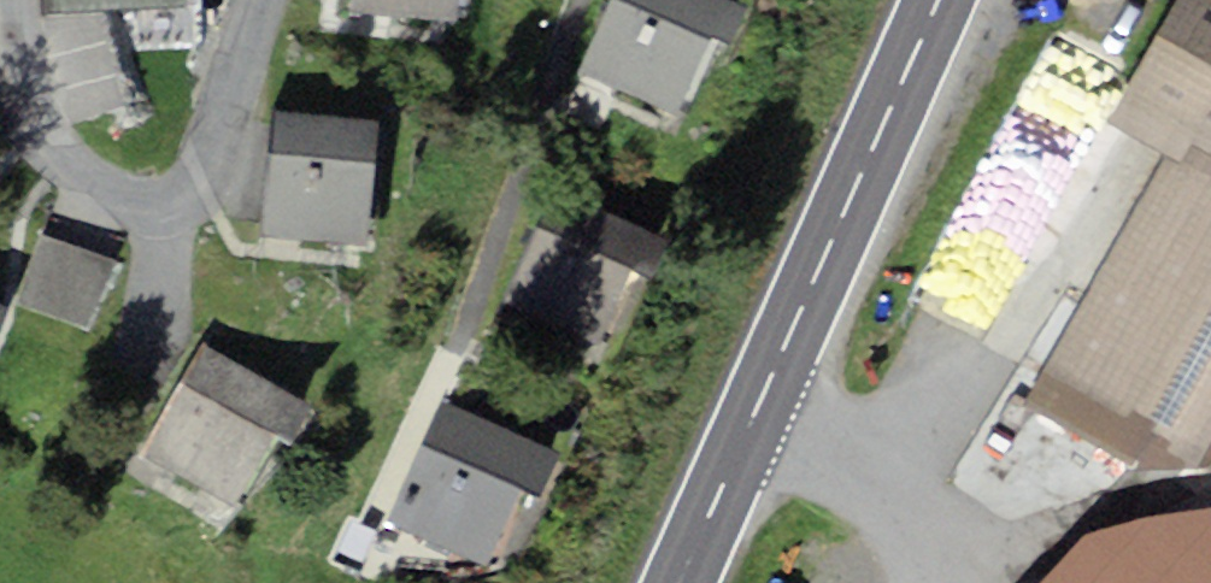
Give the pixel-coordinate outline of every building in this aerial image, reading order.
[(187,0),(42,0),(42,14),(188,7),(187,0)] [(459,0),(353,0),(352,13),(458,21),(459,0)] [(576,74),(671,118),(708,38),(732,49),(750,9),(730,0),(610,0),(576,74)] [(1108,120),(1163,150),(1181,160),(1190,143),(1210,155),(1210,0),(1176,0),(1108,120)] [(366,241),(378,120),(275,110),(263,231),(366,241)] [(1163,150),(1020,405),(1139,470),(1208,462),(1210,461),(1210,155),(1190,143),(1181,160),(1163,150)] [(553,191),(502,302),(596,345),(630,270),(652,280),(669,243),(553,191)] [(116,261),(41,235),(17,304),(92,330),(116,261)] [(205,345),(140,457),(234,511),(276,437),(293,447),(315,408),(205,345)] [(561,453),(440,401),(387,523),(490,567),(523,490),(542,498),(561,453)] [(1086,535),(1041,582),(1210,582),(1210,508),(1086,535)]
